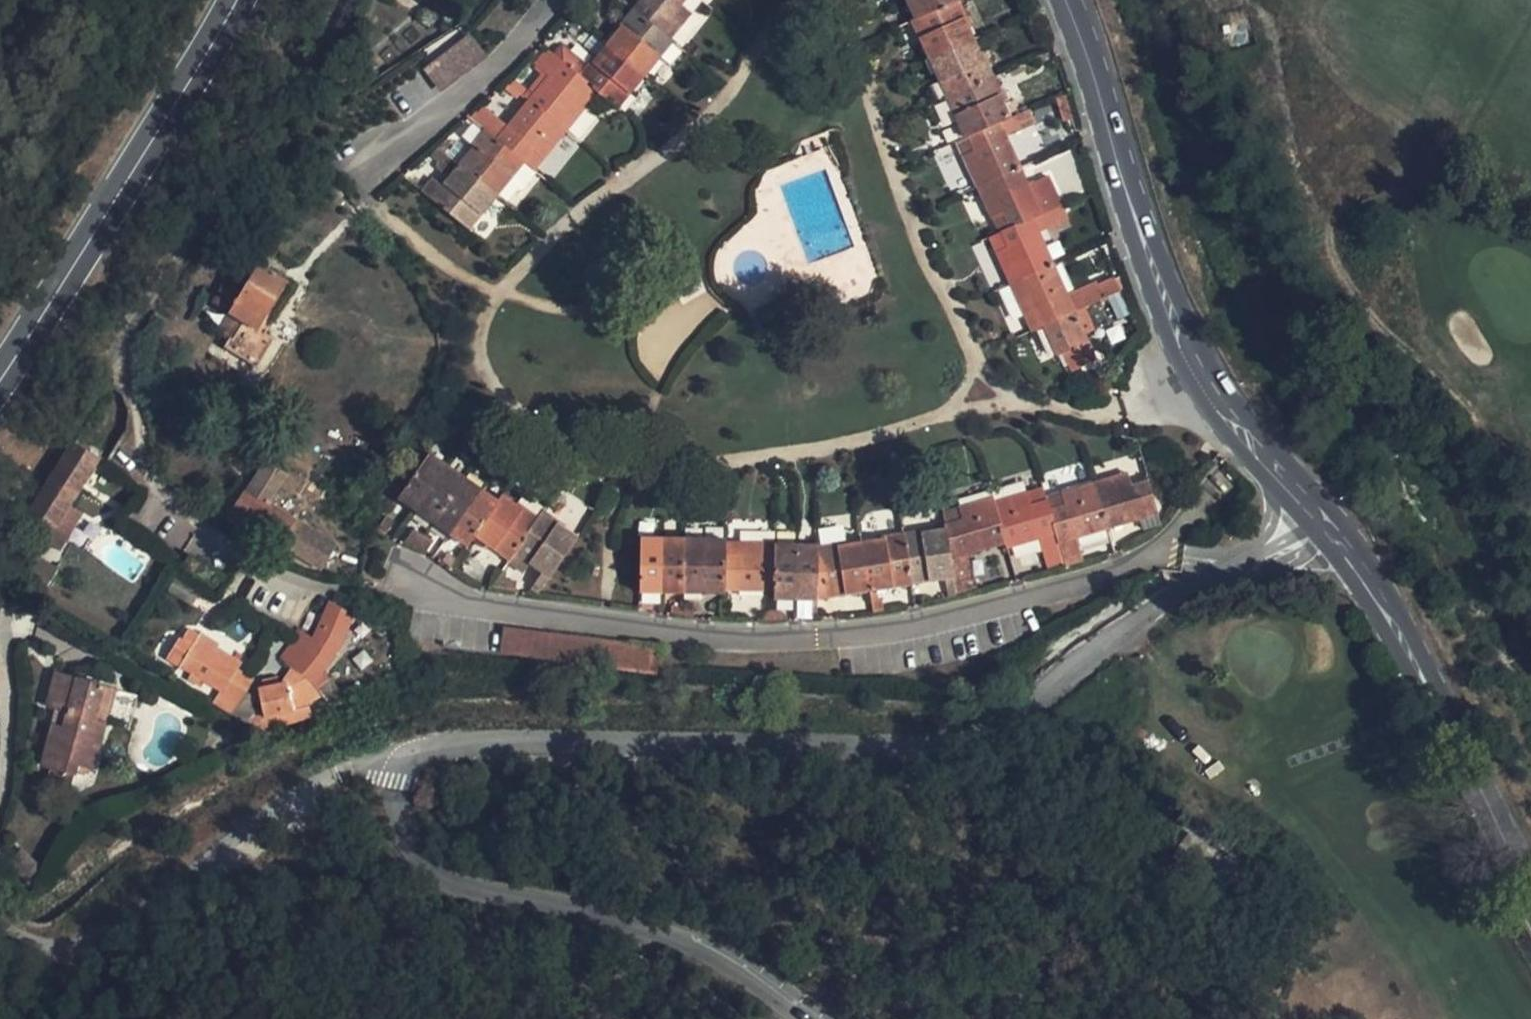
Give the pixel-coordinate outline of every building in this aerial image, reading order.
[(631,9),(660,33),(682,7),(688,0),(639,0),(631,9)] [(913,22),(957,2),(963,0),(915,0),(905,4),(913,22)] [(913,22),(931,60),(975,41),(957,2),(913,22)] [(660,33),(672,42),(692,17),(682,7),(660,33)] [(631,9),(603,41),(644,75),(672,42),(660,33),(631,9)] [(421,68),(440,92),(487,56),(469,32),(421,68)] [(574,74),(590,86),(599,94),(616,108),(644,75),(603,41),(574,74)] [(947,97),(992,76),(975,41),(931,60),(947,97)] [(526,101),(557,124),(579,99),(590,86),(574,74),(548,52),(535,65),(546,77),(526,101)] [(947,97),(966,139),(1001,124),(1012,118),(992,76),(947,97)] [(590,86),(579,99),(588,107),(599,94),(590,86)] [(579,99),(557,124),(565,132),(588,107),(579,99)] [(534,152),(557,124),(526,101),(505,127),(494,119),(483,132),(523,164),(534,152)] [(1001,124),(1008,138),(1035,125),(1030,111),(1012,118),(1001,124)] [(565,132),(557,124),(534,152),(543,159),(565,132)] [(972,152),(987,185),(1023,168),(1008,138),(1001,124),(966,139),(972,152)] [(492,200),(523,164),(483,132),(456,165),(454,167),(492,200)] [(454,167),(456,165),(447,156),(453,150),(442,140),(433,149),(454,167)] [(444,178),(454,167),(433,149),(428,154),(438,166),(435,169),(444,178)] [(976,190),(987,185),(972,152),(961,157),(976,190)] [(511,204),(535,173),(524,164),(499,194),(511,204)] [(492,200),(454,167),(444,178),(429,196),(468,228),(492,200)] [(1023,168),(987,185),(1002,218),(1008,231),(1032,220),(1045,214),(1039,200),(1023,168)] [(1002,218),(987,185),(976,190),(991,222),(1002,218)] [(1046,197),(1039,200),(1045,214),(1053,211),(1046,197)] [(1053,230),(1045,214),(1032,220),(1040,236),(1053,230)] [(1032,220),(1008,231),(999,235),(1005,249),(1021,284),(1055,268),(1040,236),(1032,220)] [(1021,284),(1005,249),(995,254),(1011,288),(1021,284)] [(262,332),(291,287),(243,256),(212,302),(228,315),(214,340),(256,367),(274,341),(262,332)] [(1068,295),(1055,268),(1021,284),(1035,312),(1042,327),(1077,312),(1068,295)] [(1077,312),(1084,309),(1118,293),(1112,279),(1094,287),(1092,284),(1068,295),(1077,312)] [(1021,284),(1011,288),(1025,317),(1035,312),(1021,284)] [(1077,312),(1042,327),(1056,357),(1089,342),(1085,334),(1094,331),(1084,309),(1077,312)] [(98,461),(71,444),(28,509),(53,525),(69,503),(98,461)] [(414,515),(446,467),(429,456),(397,503),(414,515)] [(262,503),(279,476),(255,462),(225,514),(317,570),(332,546),(262,503)] [(463,479),(446,467),(414,515),(432,526),(463,479)] [(1128,472),(1112,476),(1117,491),(1132,485),(1128,472)] [(1112,476),(1094,481),(1108,530),(1159,517),(1149,481),(1132,485),(1117,491),(1112,476)] [(480,490),(463,479),(432,526),(448,538),(480,490)] [(1094,481),(1077,486),(1082,500),(1065,503),(1051,507),(1058,537),(1059,544),(1108,530),(1094,481)] [(1082,500),(1077,486),(1062,490),(1065,503),(1082,500)] [(498,502),(480,490),(448,538),(466,550),(474,537),(498,502)] [(999,513),(1031,505),(1026,492),(996,500),(999,513)] [(503,496),(498,502),(474,537),(509,561),(513,556),(538,519),(503,496)] [(952,560),(1007,546),(999,513),(996,500),(995,497),(974,502),(977,516),(958,520),(946,522),(947,527),(952,560)] [(1058,537),(1051,507),(1048,500),(1031,505),(999,513),(1007,546),(1008,550),(1058,537)] [(977,516),(974,502),(955,506),(958,520),(977,516)] [(69,503),(53,525),(67,534),(81,511),(69,503)] [(541,513),(538,519),(513,556),(549,579),(578,538),(541,513)] [(957,597),(952,560),(947,527),(905,534),(914,587),(914,590),(927,588),(927,584),(944,580),(947,593),(923,598),(924,605),(957,597)] [(416,549),(424,537),(414,529),(404,544),(416,549)] [(896,591),(914,587),(905,534),(860,540),(868,591),(878,589),(893,586),(896,591)] [(432,544),(424,537),(416,549),(426,553),(432,544)] [(59,554),(35,538),(25,550),(48,569),(59,554)] [(660,593),(662,539),(642,539),(641,593),(660,593)] [(685,594),(685,539),(662,539),(660,593),(685,594)] [(706,594),(707,539),(685,539),(685,594),(706,594)] [(724,594),(725,555),(725,539),(707,539),(706,594),(724,594)] [(868,591),(860,540),(818,546),(820,601),(868,591)] [(755,556),(756,542),(741,541),(741,556),(755,556)] [(775,595),(774,543),(756,542),(755,556),(741,556),(725,555),(724,594),(724,622),(754,622),(753,615),(742,614),(743,594),(775,595)] [(798,602),(797,545),(774,543),(775,595),(776,603),(798,602)] [(820,601),(818,546),(797,545),(798,602),(819,601),(820,601)] [(507,576),(500,575),(489,592),(515,595),(516,582),(506,581),(507,576)] [(881,615),(878,589),(868,591),(872,616),(881,615)] [(316,688),(318,684),(337,658),(358,617),(329,600),(311,636),(300,630),(295,636),(278,660),(290,669),(316,688)] [(501,627),(498,656),(654,673),(657,644),(501,627)] [(254,681),(250,679),(236,669),(218,658),(222,651),(224,648),(199,634),(179,668),(191,677),(186,684),(199,692),(202,685),(218,694),(214,704),(234,715),(254,681)] [(218,658),(236,669),(240,663),(222,651),(218,658)] [(293,716),(322,697),(316,688),(290,669),(284,681),(293,716)] [(111,726),(119,692),(53,674),(42,709),(61,714),(58,726),(50,723),(37,767),(78,778),(82,767),(93,771),(107,725),(111,726)] [(328,705),(328,708),(343,697),(331,678),(318,684),(316,688),(322,697),(328,705)] [(293,716),(284,681),(258,688),(264,722),(293,716)] [(1168,1013),(1176,1001),(1167,993),(1156,1005),(1168,1013)]
